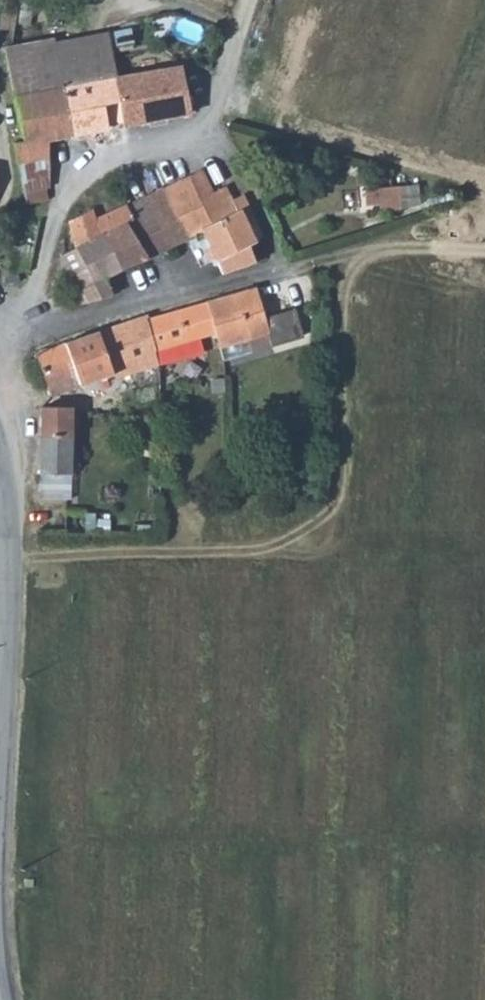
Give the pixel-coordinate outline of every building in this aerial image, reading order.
[(63,87),(113,78),(106,34),(58,42),(63,87)] [(113,45),(118,77),(174,67),(168,35),(113,45)] [(13,96),(63,87),(58,42),(52,43),(52,38),(3,47),(13,96)] [(124,124),(191,112),(181,66),(174,67),(118,77),(113,78),(124,124)] [(63,87),(72,134),(124,124),(113,78),(63,87)] [(72,134),(63,87),(13,96),(22,141),(14,143),(17,161),(48,157),(48,138),(72,134)] [(25,203),(47,200),(47,198),(45,187),(49,186),(48,157),(17,161),(19,172),(25,203)] [(162,186),(186,237),(202,229),(201,226),(232,211),(227,200),(231,198),(224,186),(212,191),(201,168),(162,186)] [(371,210),(425,204),(423,183),(369,188),(371,210)] [(144,194),(170,245),(186,237),(162,186),(144,194)] [(129,222),(147,256),(170,245),(144,194),(125,203),(133,219),(129,222)] [(232,211),(201,226),(202,229),(222,272),(253,262),(245,244),(255,240),(244,219),(253,214),(241,194),(231,198),(227,200),(232,211)] [(68,220),(72,242),(77,251),(105,237),(121,269),(147,256),(129,222),(133,219),(125,203),(96,217),(92,208),(68,220)] [(77,251),(79,257),(84,267),(71,273),(60,279),(69,307),(111,294),(103,278),(121,269),(105,237),(77,251)] [(67,264),(79,257),(77,251),(72,242),(61,251),(67,264)] [(71,273),(67,264),(61,251),(58,253),(60,279),(71,273)] [(71,273),(84,267),(79,257),(67,264),(71,273)] [(254,287),(206,301),(215,333),(219,346),(249,337),(252,350),(271,344),(254,287)] [(197,337),(215,333),(206,301),(147,318),(144,319),(158,363),(196,354),(195,349),(201,348),(197,337)] [(146,314),(97,331),(114,378),(158,363),(144,319),(147,318),(146,314)] [(114,378),(97,331),(35,351),(51,394),(106,377),(107,380),(114,378)] [(219,346),(223,358),(252,350),(249,337),(219,346)] [(68,474),(69,408),(42,406),(41,407),(39,473),(68,474)]
